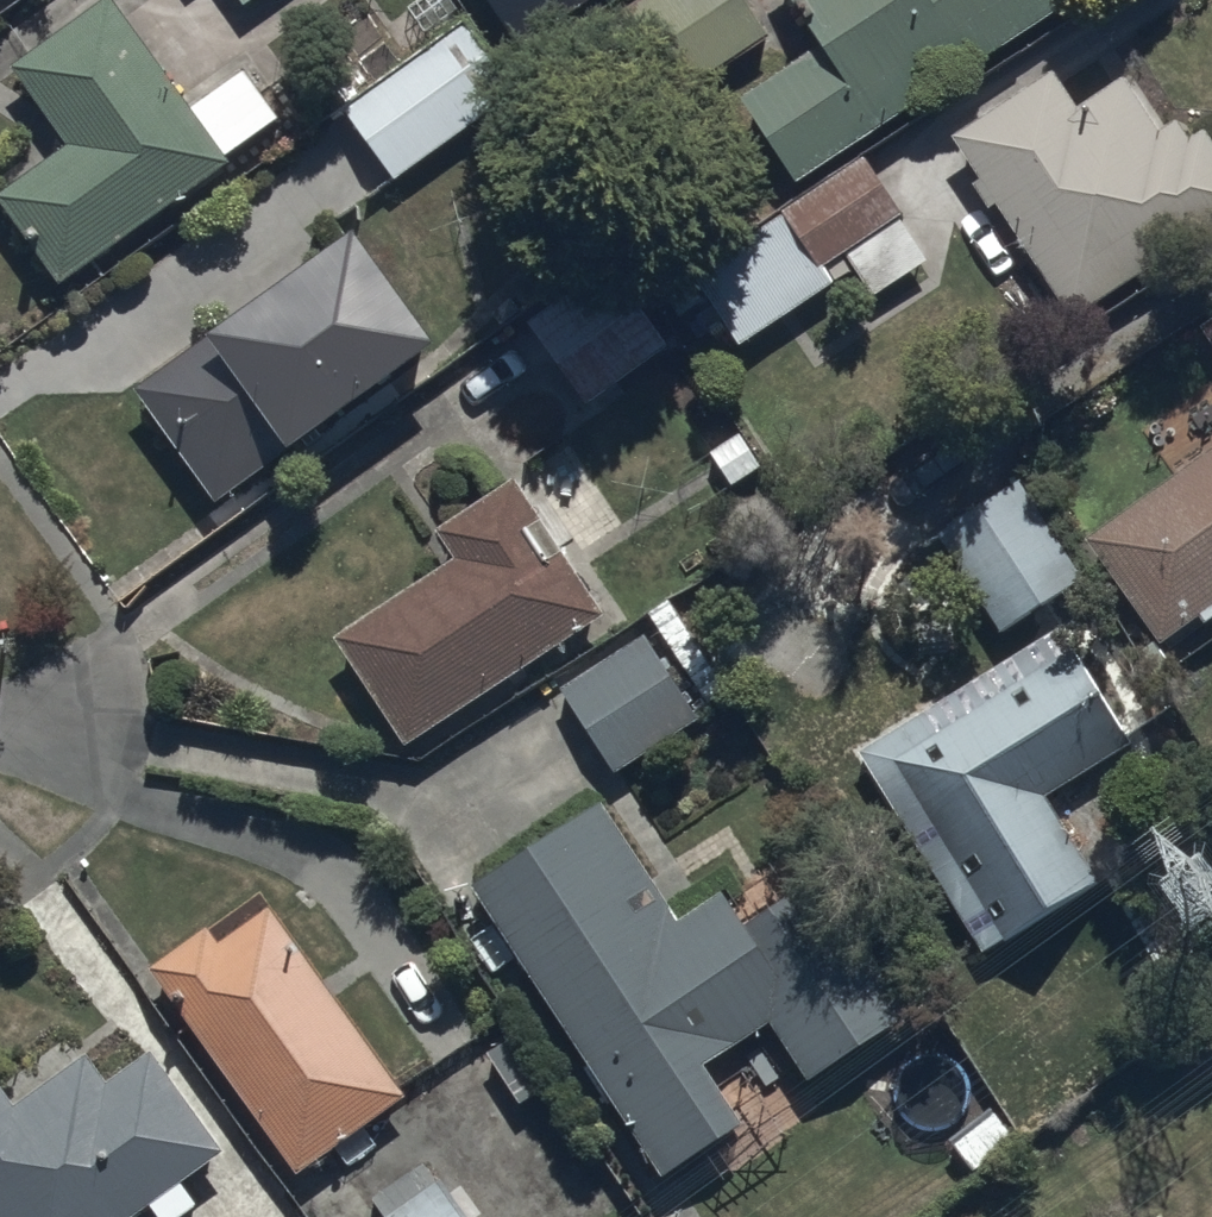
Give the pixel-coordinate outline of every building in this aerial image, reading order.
[(122,0),(97,0),(16,58),(74,138),(3,189),(65,276),(235,154),(230,147),(281,111),(247,63),(194,101),(122,0)] [(774,29),(755,0),(629,0),(600,20),(657,106),(774,29)] [(802,170),(1063,0),(804,0),(826,34),(747,86),(802,170)] [(478,19),(349,103),(394,172),(522,88),(478,19)] [(954,131),(1085,317),(1211,227),(1211,127),(1210,124),(1197,133),(1181,111),(1164,124),(1127,72),(1085,102),(1055,60),(954,131)] [(937,256),(868,153),(694,269),(699,276),(668,296),(679,311),(702,296),(735,345),(839,276),(829,260),(845,249),(877,296),(937,256)] [(300,429),(447,325),(367,211),(218,316),(225,326),(143,383),(220,494),(304,434),(300,429)] [(608,257),(526,320),(592,405),(674,342),(608,257)] [(1088,532),(1164,637),(1202,609),(1208,617),(1211,615),(1211,441),(1088,532)] [(609,607),(516,467),(440,519),(460,549),(338,631),(411,740),(609,607)] [(1028,470),(934,529),(996,630),(1091,571),(1028,470)] [(1076,651),(1057,621),(858,746),(987,952),(1107,877),(1053,791),(1142,735),(1085,645),(1076,651)] [(648,629),(563,681),(611,761),(696,710),(648,629)] [(475,878),(666,1170),(751,1114),(712,1054),(775,1013),(816,1076),(921,1008),(827,864),(748,916),(727,883),(684,911),(607,792),(475,878)] [(412,1087),(274,899),(225,934),(214,919),(152,965),(302,1168),(412,1087)] [(3,1216),(127,1216),(153,1198),(166,1216),(176,1216),(203,1198),(186,1173),(229,1142),(157,1042),(111,1075),(90,1045),(19,1096),(0,1069),(0,1213),(3,1216)] [(444,1170),(375,1216),(477,1216),(444,1170)]
